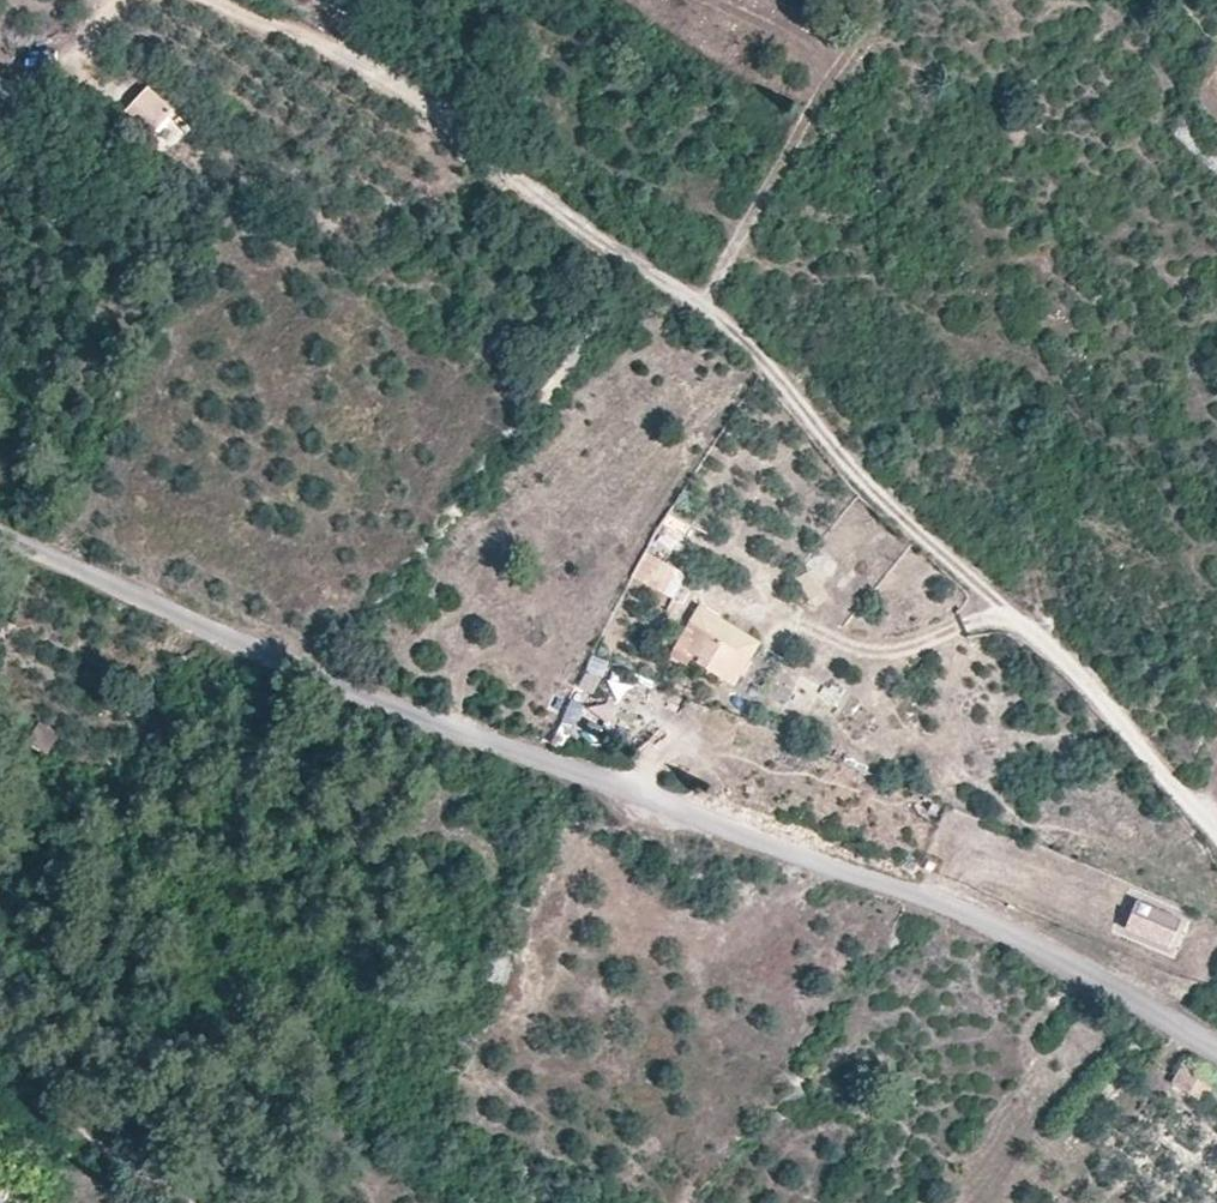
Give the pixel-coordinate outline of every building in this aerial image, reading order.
[(11,89),(0,81),(0,106),(11,89)] [(145,139),(173,111),(147,85),(119,115),(145,139)] [(672,598),(685,572),(645,552),(632,578),(672,598)] [(689,659),(705,631),(690,622),(673,650),(689,659)] [(721,678),(737,650),(705,631),(689,659),(721,678)] [(732,684),(748,656),(737,650),(721,678),(732,684)] [(579,717),(573,737),(600,745),(606,726),(579,717)] [(26,750),(50,757),(58,733),(35,725),(26,750)] [(934,872),(937,865),(930,861),(926,869),(934,872)] [(1171,947),(1182,920),(1137,902),(1126,929),(1171,947)] [(1203,1101),(1216,1080),(1185,1061),(1173,1081),(1203,1101)]
